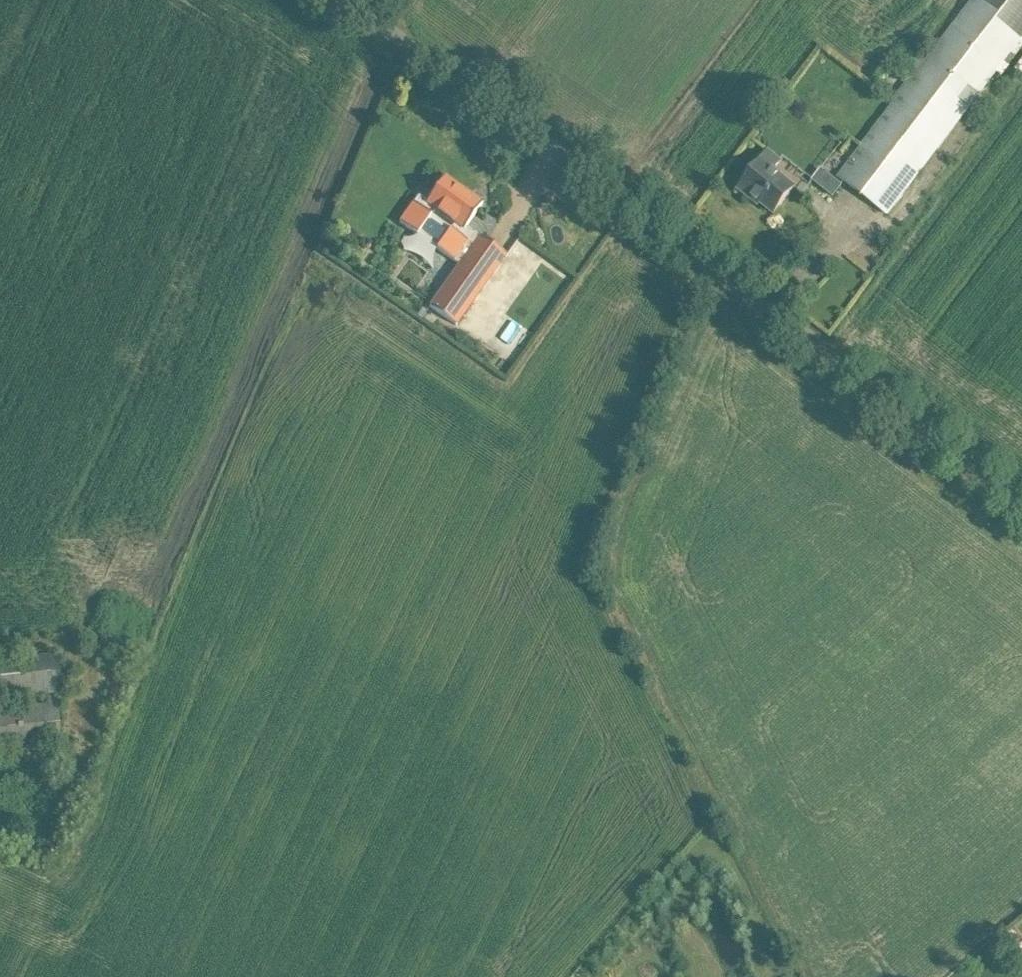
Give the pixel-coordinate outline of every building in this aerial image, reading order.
[(1021,39),(1021,0),(975,0),(840,177),(888,214),(1021,39)] [(767,154),(751,174),(739,189),(750,198),(751,195),(775,214),(793,190),(770,171),(778,162),(767,154)] [(418,196),(398,224),(458,264),(429,305),(457,324),(507,254),(481,236),(480,237),(466,227),(483,204),(471,195),(469,198),(443,179),(427,202),(418,196)] [(58,693),(55,655),(29,657),(0,659),(0,698),(58,693)] [(61,740),(58,701),(0,706),(0,746),(61,740)]
